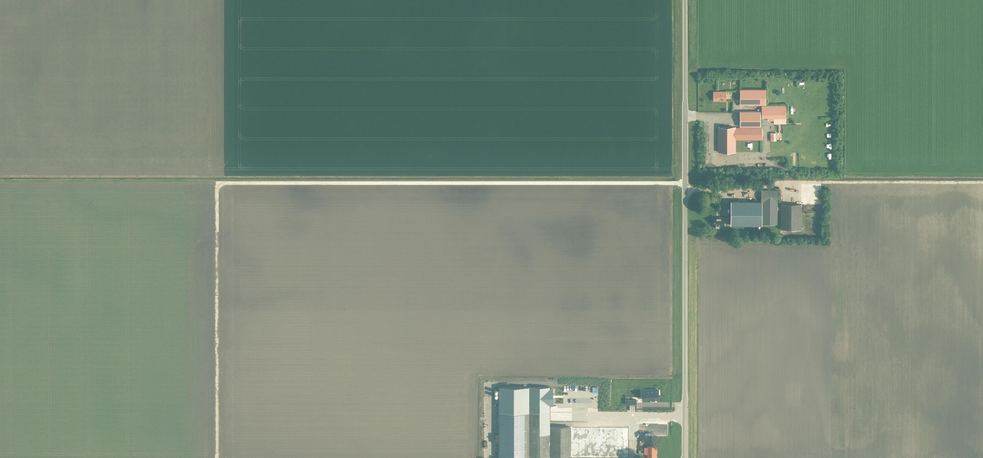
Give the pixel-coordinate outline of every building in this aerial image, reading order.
[(766,89),(740,89),(740,104),(766,104),(766,89)] [(725,101),(725,92),(713,92),(713,101),(725,101)] [(787,117),(786,105),(762,105),(762,117),(774,117),(787,117)] [(761,111),(740,110),(740,126),(760,126),(761,111)] [(762,139),(762,127),(735,127),(735,126),(718,126),(718,151),(735,151),(735,139),(762,139)] [(777,207),(777,190),(761,190),(761,202),(762,202),(762,224),(777,224),(777,210),(780,210),(780,207),(777,207)] [(730,218),(730,223),(730,224),(761,224),(761,202),(731,202),(730,217),(730,218)] [(801,204),(781,204),(781,229),(801,229),(801,204)] [(730,223),(730,218),(724,218),(724,217),(713,217),(713,225),(714,225),(714,227),(720,227),(720,225),(724,225),(724,223),(730,223)] [(499,404),(499,412),(530,412),(550,412),(550,408),(550,406),(550,405),(551,405),(551,389),(550,389),(550,387),(499,387),(499,404)] [(651,399),(651,400),(654,400),(655,400),(655,399),(658,399),(658,390),(646,390),(646,399),(651,399)] [(499,412),(499,457),(530,457),(530,412),(499,412)] [(530,457),(550,457),(550,427),(550,412),(530,412),(530,457)] [(571,457),(627,457),(627,428),(571,428),(571,457)] [(656,446),(647,446),(647,448),(644,448),(644,454),(647,454),(647,457),(656,457),(656,451),(656,446)]
